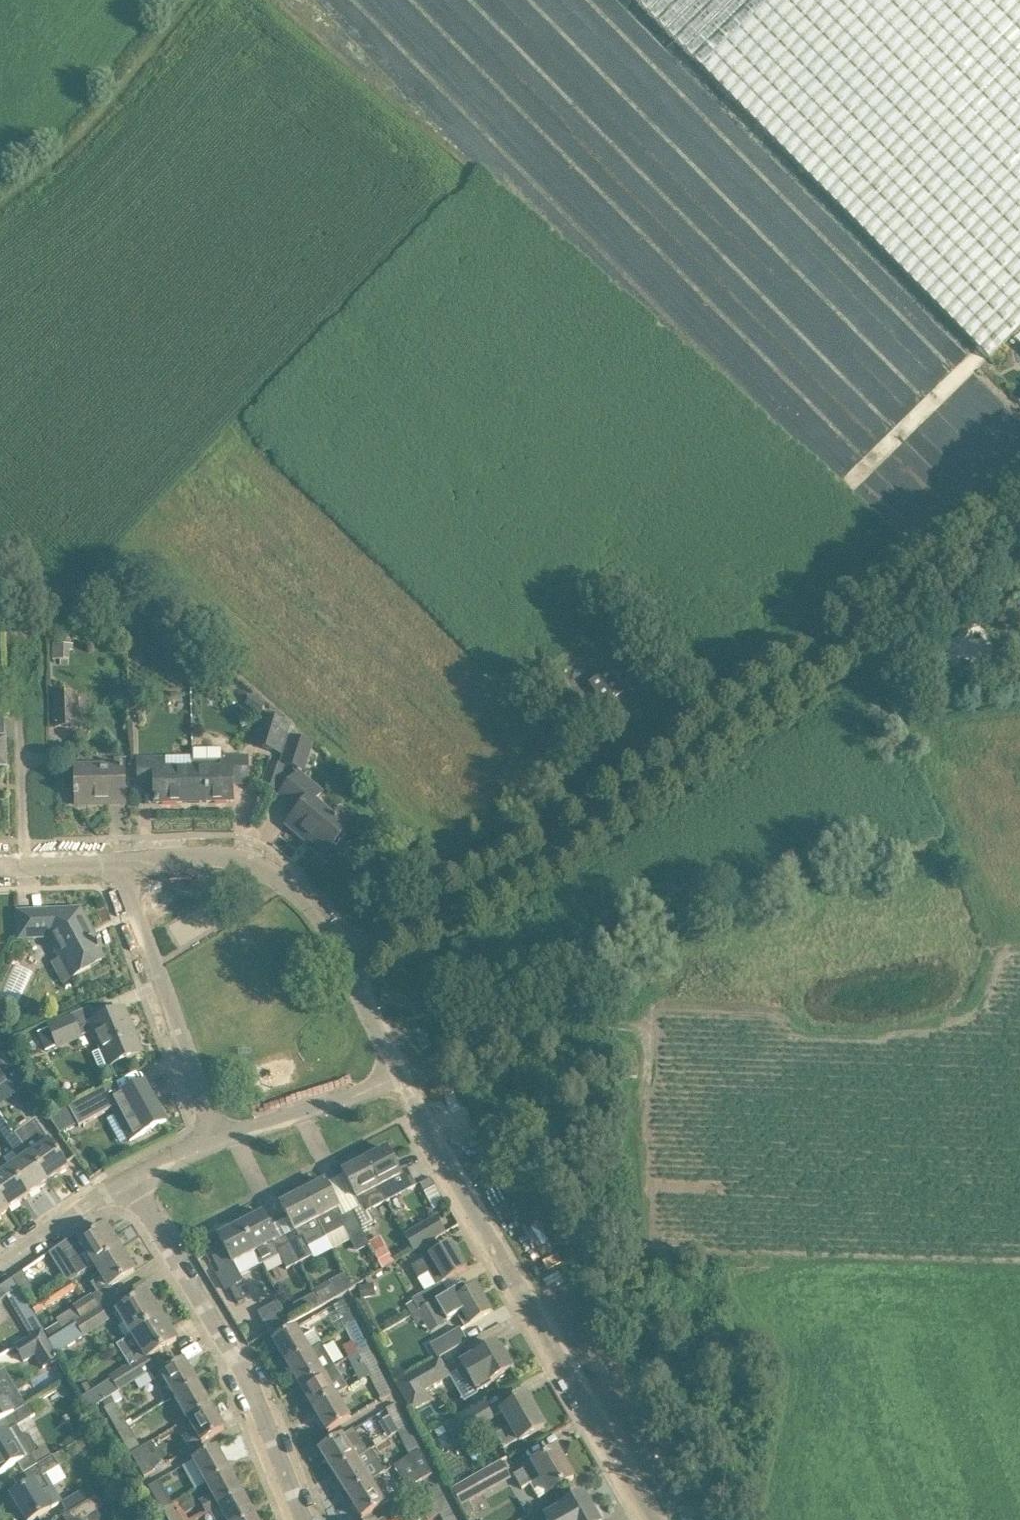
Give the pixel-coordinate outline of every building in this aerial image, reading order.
[(996,359),(1016,339),(1019,343),(1019,0),(641,0),(996,359)] [(53,645),(53,661),(61,661),(61,665),(68,665),(68,660),(70,660),(70,651),(74,651),(74,645),(53,645)] [(590,685),(606,707),(624,694),(608,671),(590,685)] [(54,727),(77,726),(76,696),(53,697),(54,727)] [(291,728),(292,725),(263,717),(262,717),(256,736),(266,739),(263,749),(284,756),(291,728)] [(280,765),(271,789),(279,792),(286,768),(306,773),(316,743),(297,738),(299,730),(291,728),(284,756),(280,765)] [(247,757),(221,758),(221,749),(194,749),(194,771),(193,771),(195,803),(233,802),(232,784),(248,784),(247,757)] [(195,803),(193,771),(165,772),(164,761),(139,761),(140,787),(156,786),(156,804),(195,803)] [(271,789),(280,765),(272,762),(264,787),(271,789)] [(124,805),(124,785),(124,766),(107,766),(108,773),(74,774),(75,798),(78,798),(78,806),(124,805)] [(333,818),(332,817),(313,802),(320,794),(298,776),(281,796),(300,812),(291,822),(310,838),(310,840),(327,854),(347,830),(356,819),(342,807),(333,818)] [(62,984),(87,970),(105,961),(99,950),(103,948),(101,944),(96,947),(79,916),(65,923),(58,911),(19,913),(20,940),(48,939),(59,960),(51,963),(62,984)] [(33,971),(16,963),(0,996),(0,1002),(15,1009),(33,971)] [(110,1067),(120,1063),(139,1055),(128,1030),(132,1029),(124,1010),(91,1024),(110,1067)] [(58,1050),(81,1040),(71,1017),(48,1027),(49,1028),(38,1033),(47,1053),(57,1048),(58,1050)] [(8,1083),(5,1080),(8,1078),(5,1073),(11,1069),(0,1055),(0,1089),(8,1083)] [(79,1128),(113,1110),(130,1142),(167,1122),(145,1082),(119,1096),(113,1086),(49,1121),(60,1136),(78,1126),(79,1128)] [(0,1110),(0,1129),(16,1153),(25,1148),(16,1135),(17,1135),(0,1110)] [(50,1140),(49,1141),(36,1122),(17,1135),(16,1135),(25,1148),(29,1154),(49,1183),(69,1169),(50,1140)] [(89,1136),(78,1142),(82,1149),(93,1143),(89,1136)] [(400,1173),(388,1150),(365,1161),(379,1188),(387,1203),(416,1187),(407,1169),(400,1173)] [(11,1167),(0,1152),(0,1196),(9,1210),(29,1197),(9,1168),(11,1167)] [(49,1183),(29,1154),(21,1160),(11,1167),(9,1168),(29,1197),(49,1183)] [(379,1188),(365,1161),(343,1173),(357,1200),(361,1207),(352,1211),(362,1230),(375,1224),(369,1212),(387,1203),(379,1188)] [(430,1179),(421,1183),(424,1189),(433,1185),(430,1179)] [(336,1211),(340,1209),(326,1182),(303,1194),(327,1238),(345,1229),(357,1252),(370,1246),(362,1230),(352,1211),(340,1218),(336,1211)] [(308,1248),(327,1238),(303,1194),(281,1205),(295,1232),(299,1239),(290,1244),(300,1263),(313,1256),(308,1248)] [(9,1210),(0,1196),(0,1217),(9,1210)] [(277,1242),(277,1241),(263,1215),(241,1226),(255,1253),(261,1265),(280,1256),(287,1270),(300,1263),(290,1244),(281,1249),(277,1242)] [(413,1253),(446,1234),(436,1217),(403,1237),(413,1253)] [(233,1265),(255,1253),(241,1226),(219,1238),(227,1252),(215,1259),(224,1275),(218,1278),(224,1289),(225,1289),(238,1315),(268,1299),(254,1272),(240,1279),(236,1270),(233,1265)] [(89,1270),(120,1250),(106,1228),(81,1243),(64,1255),(60,1248),(46,1258),(51,1265),(66,1256),(79,1276),(89,1269),(89,1270)] [(445,1282),(448,1280),(466,1270),(451,1245),(432,1256),(412,1267),(419,1279),(438,1269),(445,1282)] [(395,1263),(386,1247),(375,1253),(383,1269),(395,1263)] [(110,1288),(128,1276),(135,1272),(120,1250),(89,1270),(97,1282),(92,1285),(98,1294),(109,1287),(110,1288)] [(23,1273),(13,1279),(24,1296),(34,1289),(23,1273)] [(71,1281),(30,1306),(35,1315),(37,1314),(41,1320),(47,1317),(43,1310),(76,1290),(71,1281)] [(329,1282),(314,1291),(322,1306),(338,1297),(329,1282)] [(415,1314),(449,1295),(442,1283),(425,1293),(413,1300),(414,1302),(410,1305),(415,1314)] [(374,1284),(357,1287),(359,1300),(376,1297),(374,1284)] [(470,1326),(474,1324),(491,1314),(477,1289),(468,1294),(464,1287),(449,1295),(415,1314),(425,1332),(428,1330),(431,1334),(447,1324),(446,1322),(457,1315),(465,1328),(470,1325),(470,1326)] [(133,1336),(162,1317),(147,1294),(118,1312),(133,1336)] [(50,1340),(100,1308),(92,1295),(73,1307),(74,1308),(57,1320),(59,1323),(46,1331),(50,1340)] [(338,1334),(346,1330),(356,1325),(344,1301),(334,1306),(334,1307),(327,1310),(338,1334)] [(289,1324),(280,1307),(277,1302),(257,1313),(269,1335),(289,1324)] [(289,1324),(299,1319),(289,1302),(280,1307),(289,1324)] [(67,1347),(109,1323),(100,1308),(50,1340),(56,1350),(65,1344),(67,1347)] [(149,1359),(160,1352),(177,1341),(162,1317),(133,1336),(140,1348),(125,1358),(129,1365),(110,1377),(112,1381),(108,1384),(111,1389),(101,1396),(102,1397),(83,1409),(86,1413),(96,1407),(102,1403),(120,1393),(135,1383),(151,1372),(155,1369),(149,1359)] [(310,1352),(303,1340),(313,1334),(306,1323),(297,1329),(274,1342),(287,1365),(310,1352)] [(368,1348),(356,1325),(346,1330),(358,1354),(368,1348)] [(438,1359),(440,1359),(468,1342),(460,1328),(430,1346),(438,1359)] [(42,1330),(15,1345),(25,1363),(36,1357),(43,1370),(60,1360),(42,1330)] [(323,1373),(336,1366),(323,1344),(310,1352),(287,1365),(301,1388),(324,1374),(323,1373)] [(502,1356),(496,1345),(462,1365),(477,1390),(511,1370),(510,1369),(514,1367),(506,1353),(502,1356)] [(380,1371),(371,1354),(368,1348),(358,1354),(361,1360),(353,1363),(361,1381),(370,1377),(380,1371)] [(432,1401),(426,1392),(451,1377),(440,1359),(438,1359),(396,1385),(413,1413),(432,1401)] [(175,1398),(198,1384),(185,1361),(162,1375),(175,1398)] [(337,1396),(349,1389),(336,1366),(323,1373),(324,1374),(301,1388),(314,1410),(337,1396)] [(392,1395),(383,1378),(380,1371),(370,1377),(382,1400),(392,1395)] [(141,1391),(156,1380),(151,1372),(135,1383),(141,1391)] [(88,1384),(82,1387),(87,1395),(92,1392),(88,1384)] [(188,1420),(211,1407),(198,1384),(175,1398),(188,1420)] [(128,1426),(116,1404),(123,1399),(120,1393),(102,1403),(118,1432),(128,1426)] [(14,1413),(7,1402),(5,1403),(0,1394),(0,1422),(14,1413)] [(327,1433),(345,1423),(351,1419),(337,1396),(314,1410),(327,1433)] [(519,1443),(527,1438),(544,1428),(527,1398),(502,1413),(510,1426),(495,1435),(504,1450),(518,1441),(519,1443)] [(36,1448),(30,1437),(23,1436),(17,1427),(44,1410),(37,1400),(14,1413),(5,1420),(11,1430),(0,1437),(0,1475),(18,1464),(25,1474),(38,1467),(31,1456),(35,1454),(36,1448)] [(399,1434),(409,1428),(397,1404),(386,1410),(399,1434)] [(446,1428),(454,1441),(493,1418),(486,1406),(446,1428)] [(202,1443),(208,1440),(225,1430),(211,1407),(188,1420),(176,1427),(190,1450),(201,1443),(202,1443)] [(141,1449),(138,1443),(128,1426),(118,1432),(131,1455),(141,1449)] [(421,1452),(412,1435),(409,1428),(399,1434),(411,1457),(421,1452)] [(334,1474),(367,1453),(353,1431),(320,1451),(334,1474)] [(145,1478),(155,1472),(164,1462),(153,1443),(141,1449),(131,1455),(145,1478)] [(207,1485),(230,1472),(217,1449),(194,1462),(207,1485)] [(371,1482),(385,1472),(371,1450),(367,1453),(334,1474),(348,1496),(371,1482)] [(550,1494),(557,1490),(574,1479),(558,1451),(514,1476),(521,1489),(530,1484),(539,1499),(549,1493),(550,1494)] [(433,1475),(424,1458),(421,1452),(411,1457),(395,1466),(409,1489),(422,1480),(433,1475)] [(63,1503),(46,1476),(67,1464),(60,1454),(53,1458),(25,1474),(14,1480),(21,1491),(12,1496),(26,1519),(34,1519),(62,1503),(68,1514),(96,1497),(90,1487),(63,1503)] [(470,1501),(510,1478),(502,1464),(453,1491),(470,1519),(480,1519),(470,1501)] [(202,1504),(208,1514),(219,1508),(243,1495),(230,1472),(207,1485),(213,1497),(202,1504)] [(164,1510),(174,1505),(160,1481),(150,1487),(164,1510)] [(362,1518),(379,1508),(385,1504),(371,1482),(348,1496),(362,1518)] [(440,1515),(451,1510),(438,1486),(428,1491),(433,1500),(420,1506),(427,1519),(431,1519),(440,1515)] [(255,1518),(243,1495),(219,1508),(225,1518),(222,1519),(251,1519),(255,1518)] [(591,1509),(584,1495),(573,1501),(572,1499),(560,1506),(559,1503),(543,1513),(547,1519),(602,1519),(594,1507),(591,1509)] [(103,1505),(98,1496),(96,1497),(68,1514),(63,1517),(65,1519),(100,1519),(101,1517),(97,1510),(104,1506),(103,1505)] [(164,1510),(169,1519),(183,1519),(174,1505),(164,1510)] [(451,1510),(440,1515),(443,1519),(456,1519),(451,1510)]
